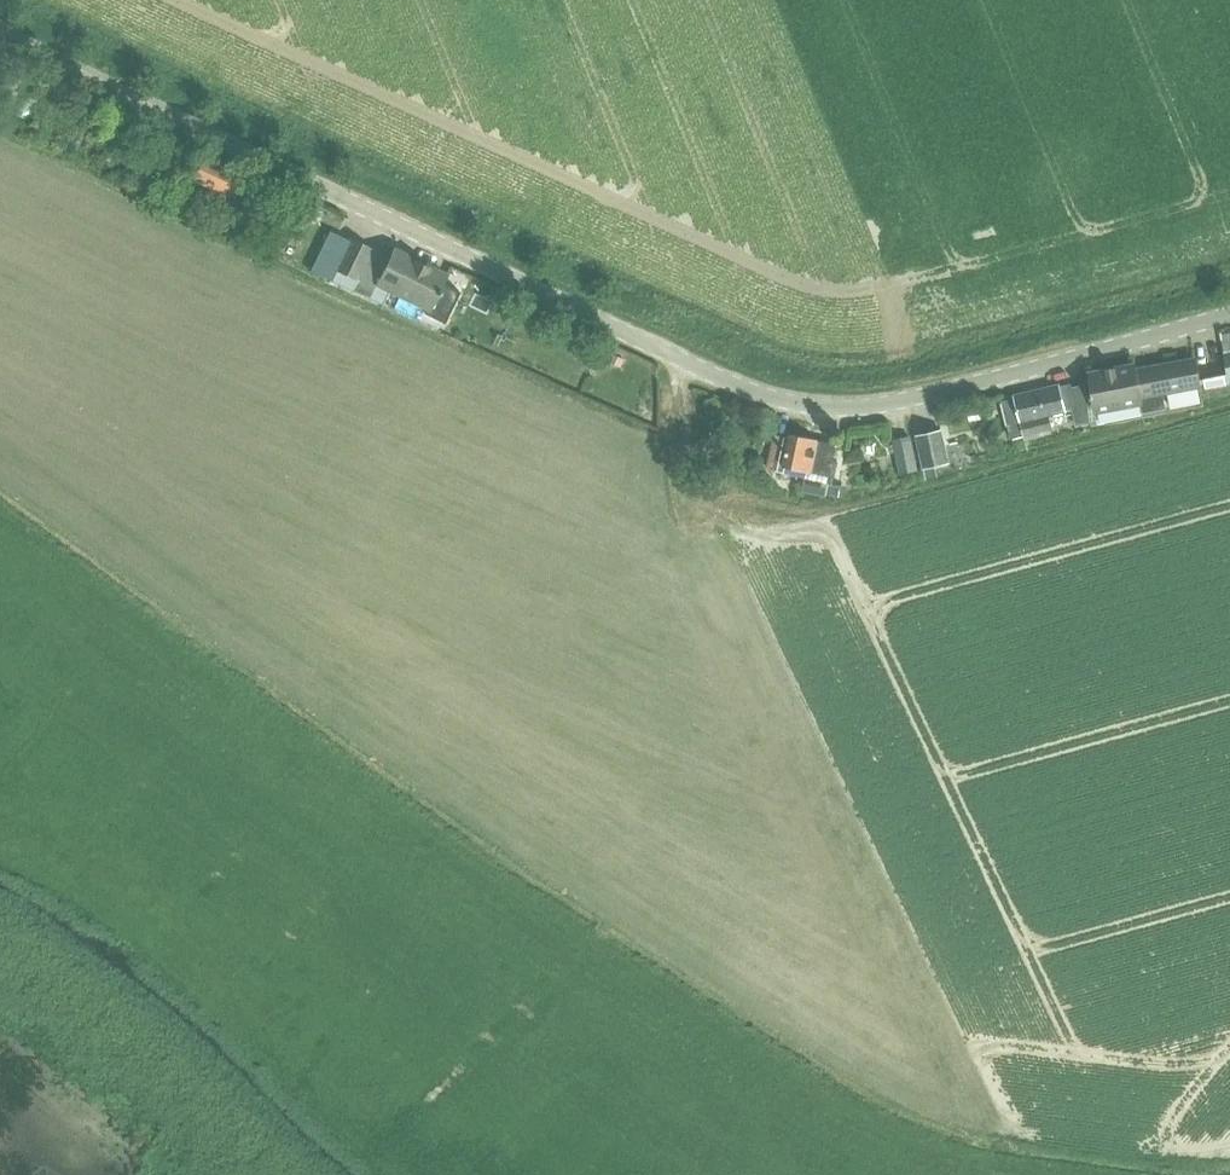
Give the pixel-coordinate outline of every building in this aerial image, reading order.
[(246,203),(255,182),(200,157),(191,178),(246,203)] [(329,232),(310,271),(328,279),(328,281),(352,291),(383,305),(389,291),(427,310),(425,314),(444,323),(460,292),(441,283),(445,275),(393,250),(389,258),(371,250),(349,239),(348,241),(335,235),(329,232)] [(1096,405),(1088,406),(1090,422),(1090,427),(1100,425),(1097,409),(1142,400),(1144,410),(1167,405),(1163,390),(1201,383),(1201,380),(1196,357),(1148,366),(1148,367),(1136,370),(1136,365),(1135,364),(1113,368),(1090,372),(1090,373),(1090,374),(1095,398),(1096,405)] [(1223,376),(1202,380),(1205,392),(1226,387),(1223,376)] [(1016,399),(1002,403),(1003,405),(1005,412),(1013,440),(1015,439),(1027,436),(1053,428),(1050,419),(1065,415),(1066,418),(1073,416),(1075,425),(1090,422),(1088,406),(1084,384),(1073,387),(1071,381),(1039,391),(1039,390),(1015,397),(1016,399)] [(942,429),(916,434),(924,468),(935,465),(949,462),(942,429)] [(782,472),(784,464),(835,476),(837,470),(829,469),(835,444),(791,435),(791,439),(775,435),(767,468),(782,472)] [(909,436),(893,439),(901,474),(916,471),(909,436)] [(935,465),(924,468),(925,475),(926,478),(938,476),(937,472),(935,465)]
